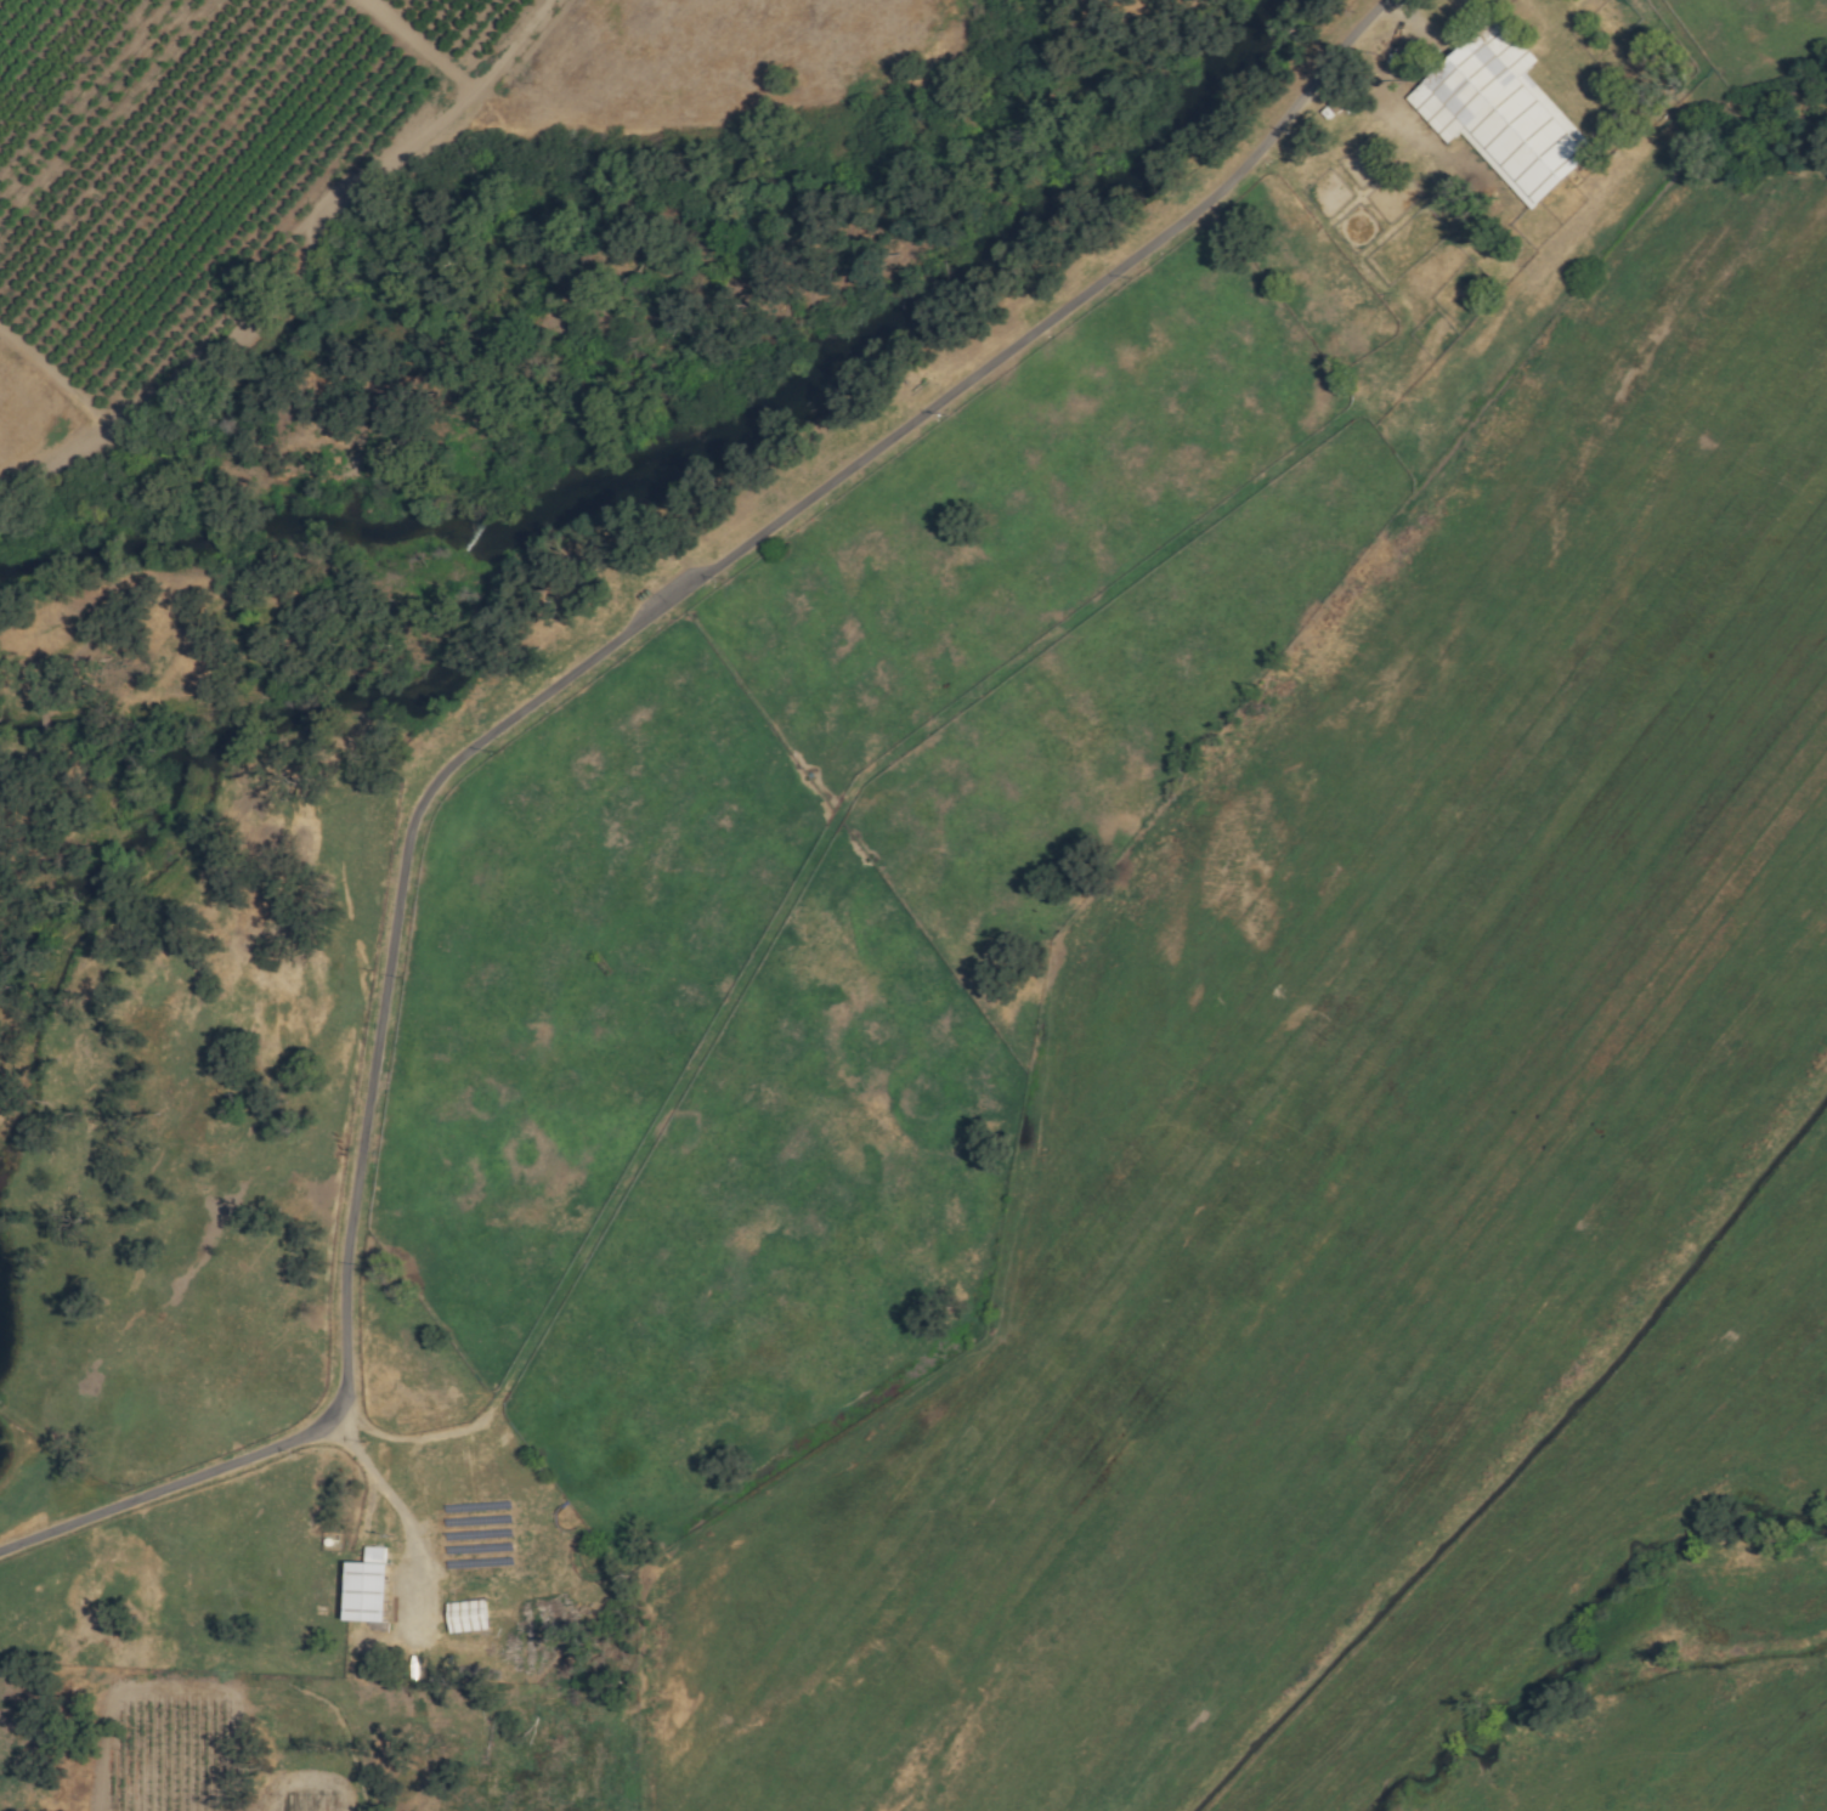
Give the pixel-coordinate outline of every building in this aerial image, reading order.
[(398,1623),(400,1563),(389,1563),(390,1547),(369,1547),(369,1562),(350,1562),(348,1621),(398,1623)]
